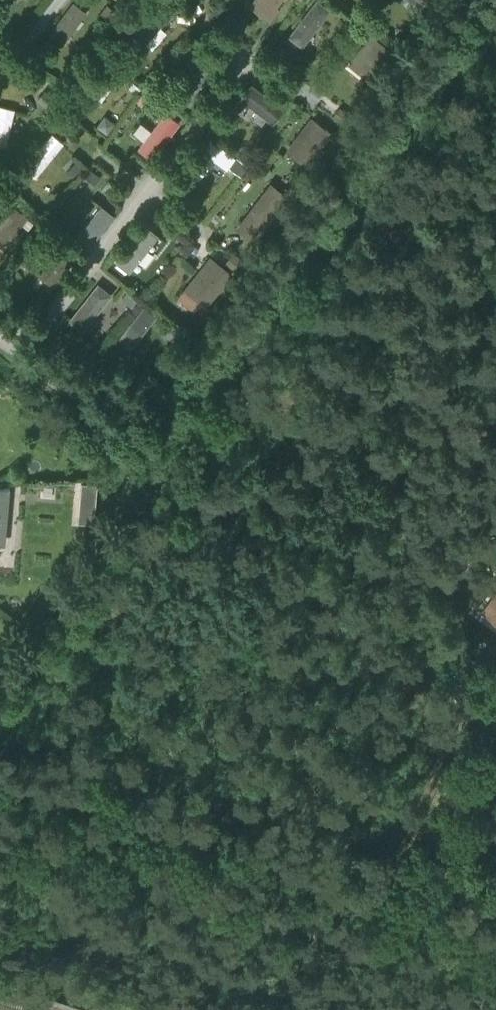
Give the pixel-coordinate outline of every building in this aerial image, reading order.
[(62,42),(87,9),(75,0),(73,0),(49,32),(62,42)] [(268,17),(281,0),(253,0),(250,4),(268,17)] [(287,35),(301,47),(331,9),(319,0),(314,0),(287,35)] [(169,10),(161,3),(156,9),(163,16),(169,10)] [(164,19),(152,9),(127,38),(140,49),(145,43),(151,48),(166,31),(159,25),(164,19)] [(348,62),(369,78),(393,48),(372,32),(348,62)] [(176,93),(190,104),(218,69),(204,57),(176,93)] [(101,100),(118,76),(105,67),(89,91),(101,100)] [(141,87),(132,81),(128,87),(137,93),(141,87)] [(250,82),(239,97),(272,122),(283,107),(250,82)] [(53,95),(44,88),(36,99),(45,106),(53,95)] [(160,104),(142,90),(135,100),(146,108),(148,106),(155,111),(160,104)] [(6,144),(15,107),(1,104),(0,108),(0,143),(6,144)] [(151,158),(180,121),(165,109),(150,128),(139,120),(131,131),(142,139),(136,147),(151,158)] [(287,148),(307,164),(333,130),(312,114),(287,148)] [(36,177),(64,141),(53,132),(24,167),(36,177)] [(187,168),(200,177),(215,157),(228,166),(236,155),(211,136),(187,168)] [(231,166),(242,174),(249,164),(237,156),(231,166)] [(82,167),(76,161),(66,170),(73,177),(82,167)] [(101,177),(93,170),(87,178),(95,184),(101,177)] [(237,227),(252,238),(287,192),(272,181),(237,227)] [(4,247),(29,214),(7,196),(0,205),(0,244),(4,247)] [(89,246),(115,214),(102,204),(76,236),(89,246)] [(216,223),(221,217),(215,212),(210,218),(216,223)] [(158,234),(143,223),(114,260),(128,272),(158,234)] [(36,270),(54,285),(78,254),(60,240),(36,270)] [(185,288),(206,305),(233,271),(212,254),(185,288)] [(82,332),(112,294),(96,282),(67,320),(82,332)] [(126,290),(120,298),(131,307),(137,299),(126,290)] [(118,338),(130,348),(157,315),(144,305),(118,338)] [(172,323),(164,332),(176,343),(184,334),(172,323)] [(81,481),(80,497),(96,499),(97,483),(81,481)] [(4,519),(7,487),(9,488),(10,486),(0,486),(0,518),(4,519)] [(482,611),(495,621),(495,592),(482,611)]
